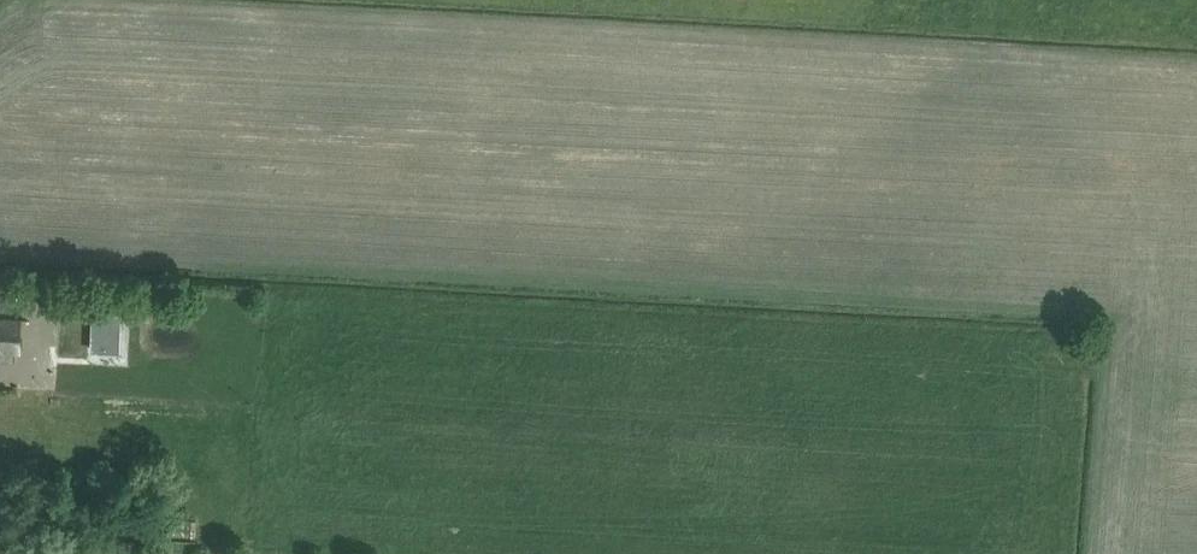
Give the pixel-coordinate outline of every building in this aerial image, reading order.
[(15,361),(15,348),(22,348),(24,312),(16,312),(17,300),(0,299),(0,361),(15,361)]
